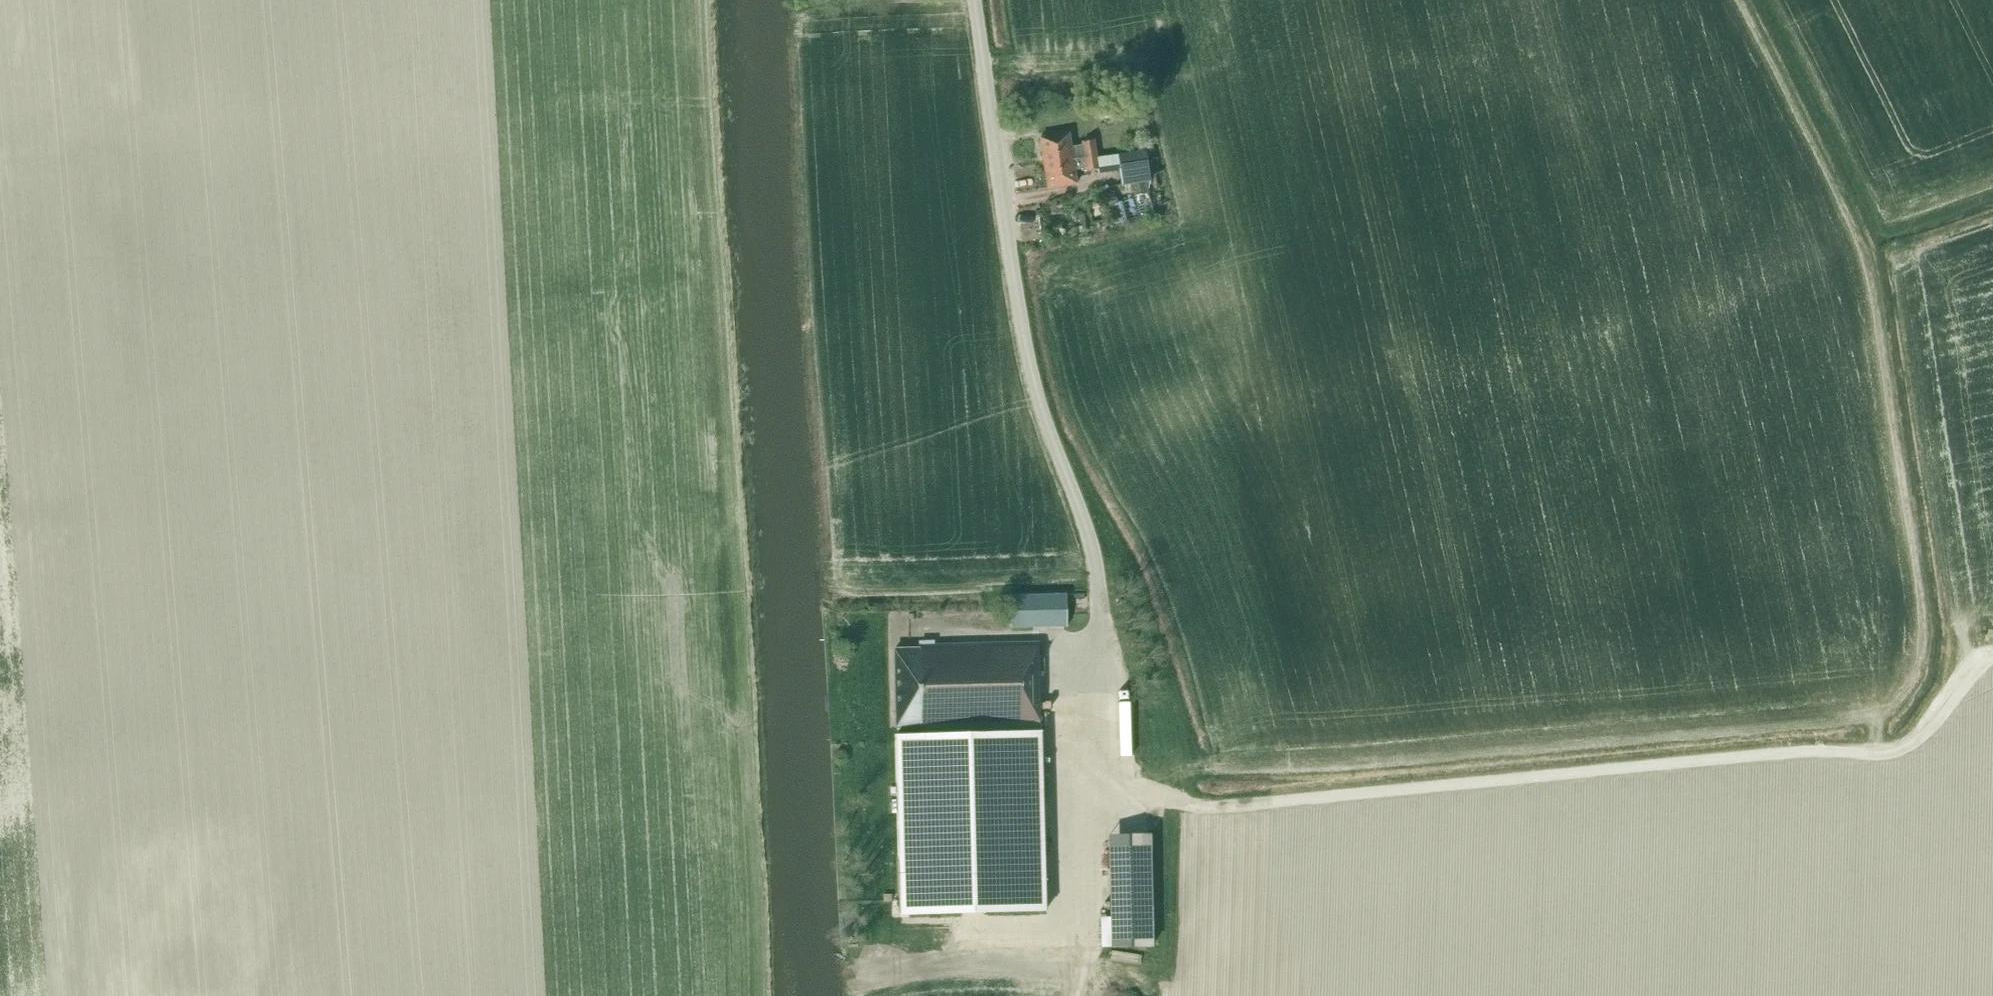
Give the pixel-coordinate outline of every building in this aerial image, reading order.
[(1100,121),(1115,118),(1113,108),(1098,110),(1100,121)] [(1072,147),(1069,134),(1041,139),(1045,163),(1097,155),(1094,140),(1083,142),(1083,145),(1072,147)] [(1134,152),(1097,158),(1097,155),(1045,163),(1048,188),(1077,184),(1075,170),(1087,168),(1087,171),(1099,169),(1100,175),(1120,172),(1122,185),(1149,182),(1144,152),(1134,154),(1134,152)] [(1096,192),(1109,210),(1118,203),(1106,186),(1096,192)] [(1068,627),(1067,595),(1011,596),(1012,628),(1068,627)] [(895,648),(896,726),(903,726),(903,729),(921,729),(921,733),(895,734),(896,772),(897,785),(900,916),(1047,912),(1042,781),(1041,731),(1040,643),(935,644),(935,641),(920,641),(920,648),(895,648)] [(883,778),(883,785),(897,785),(896,772),(888,772),(883,778)] [(1111,948),(1154,947),(1152,834),(1108,835),(1111,948)]
